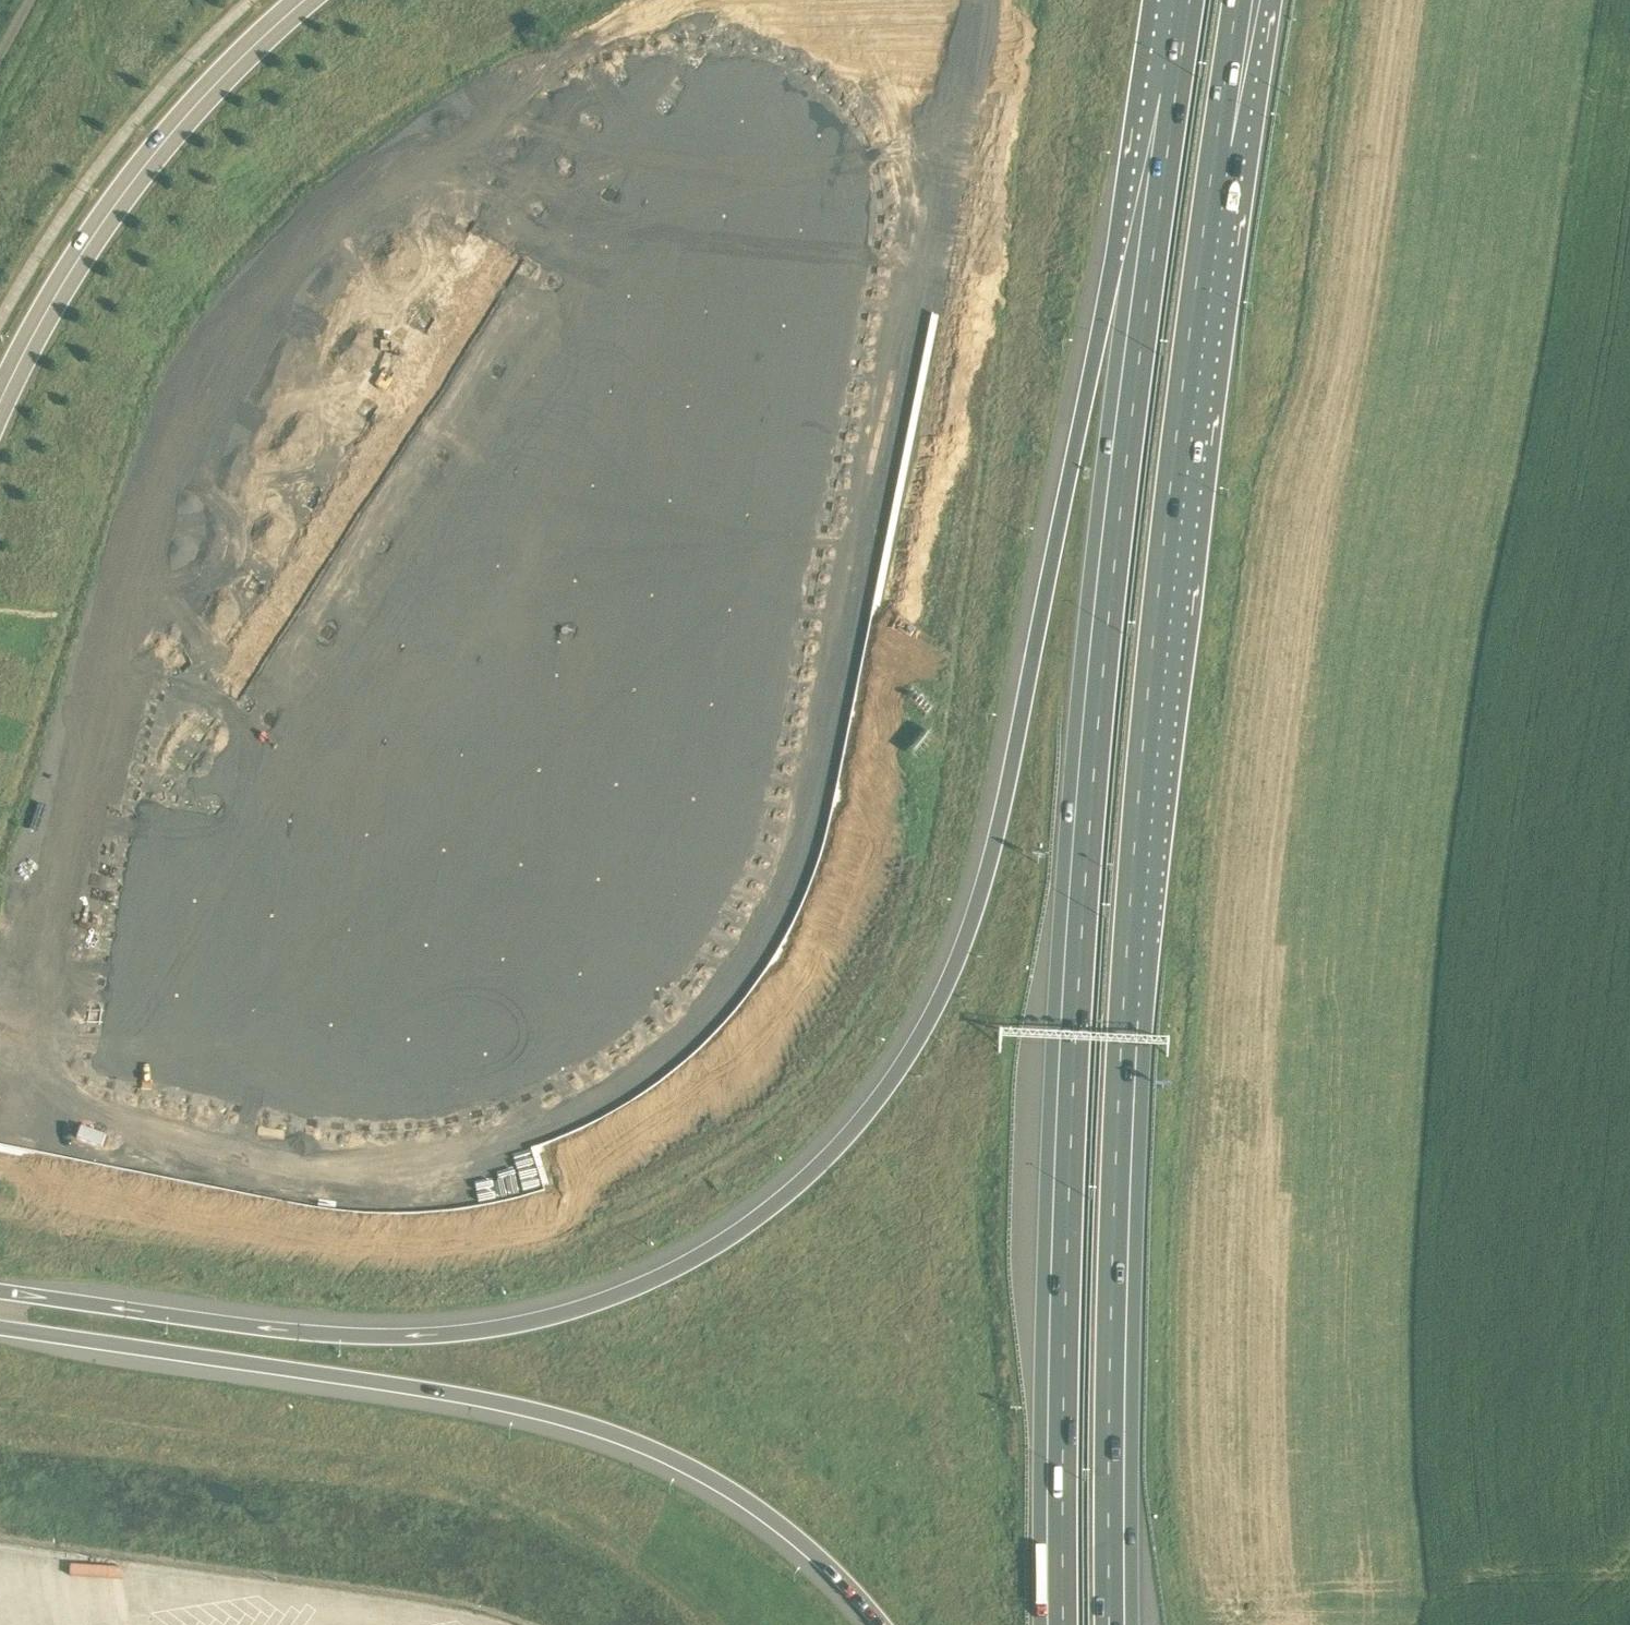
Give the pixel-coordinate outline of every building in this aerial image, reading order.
[(153,696),(83,1069),(297,1111),(323,1115),(349,1117),(374,1118),(400,1117),(426,1115),(451,1111),(476,1105),(501,1098),(525,1089),(549,1079),(572,1067),(594,1054),(616,1040),(636,1024),(655,1007),(674,989),(691,970),(707,949),(721,928),(735,906),(746,883),(757,859),(766,835),(773,811),(884,234),(886,217),(886,201),(884,184),(882,167),(877,151),(872,135),(865,120),(856,106),(846,92),(833,80),(819,68),(803,58),(787,49),(770,41),(753,35),(735,31),(717,28),(699,26),(680,26),(662,28),(644,31),(567,62),(153,696)]
